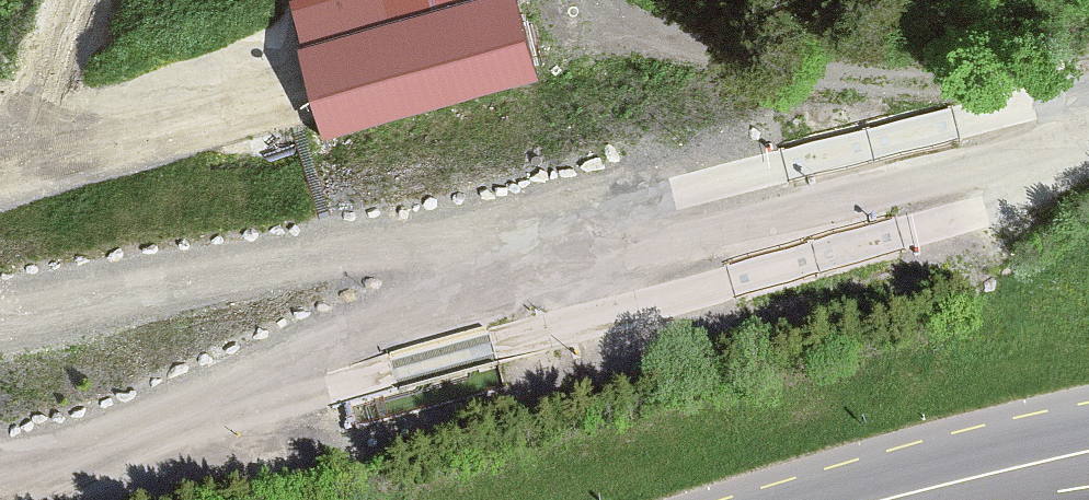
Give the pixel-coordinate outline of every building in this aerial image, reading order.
[(299,13),(331,130),(527,76),(506,0),(489,0),(393,26),(386,0),(345,0),(299,13)]
